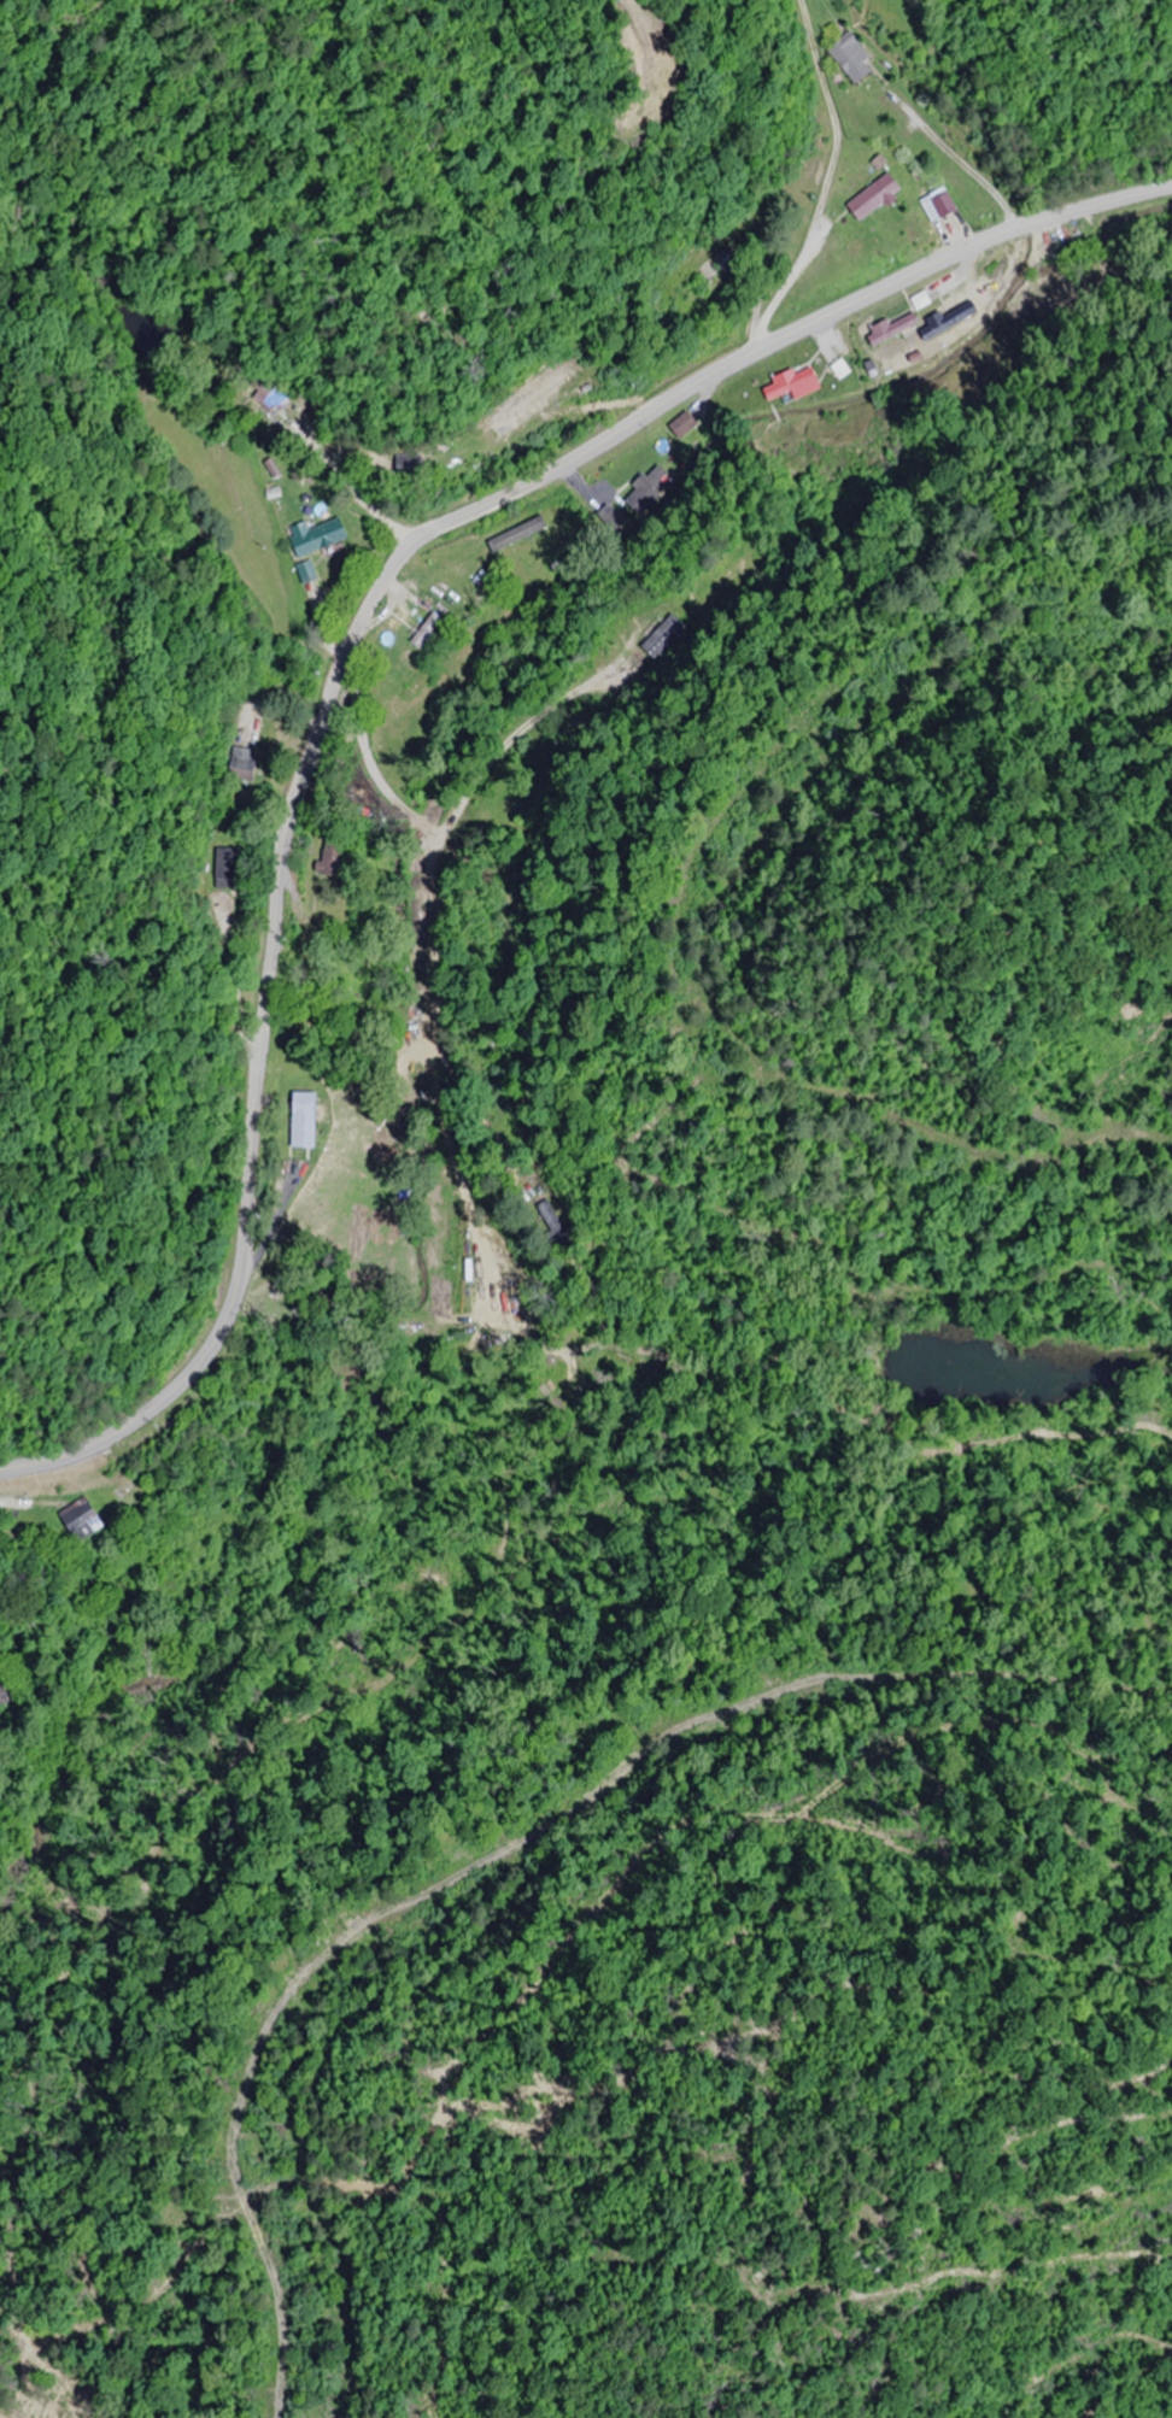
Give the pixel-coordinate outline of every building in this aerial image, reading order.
[(855,84),(878,71),(857,32),(834,45),(855,84)] [(850,204),(863,221),(906,188),(892,171),(850,204)] [(945,217),(960,209),(951,191),(936,199),(945,217)] [(922,323),(917,312),(893,324),(891,319),(869,330),(878,346),(922,323)] [(772,377),(775,387),(768,389),(770,397),(818,385),(815,370),(790,376),(789,373),(772,377)] [(672,426),(682,438),(699,424),(690,412),(672,426)] [(401,454),(401,470),(419,470),(419,454),(401,454)] [(676,480),(661,464),(624,500),(640,516),(676,480)] [(352,539),(343,517),(312,529),(310,521),(291,528),(302,557),(352,539)] [(413,643),(424,650),(447,619),(436,611),(413,643)] [(256,784),(262,752),(236,747),(230,779),(256,784)] [(347,841),(323,841),(323,876),(347,876),(347,841)] [(219,890),(244,890),(244,848),(219,848),(219,890)] [(320,1148),(320,1092),(295,1092),(295,1148),(320,1148)] [(570,1239),(550,1200),(538,1206),(559,1245),(570,1239)] [(77,1543),(106,1528),(91,1497),(62,1511),(77,1543)] [(11,1702),(3,1671),(0,1672),(0,1705),(11,1702)]
